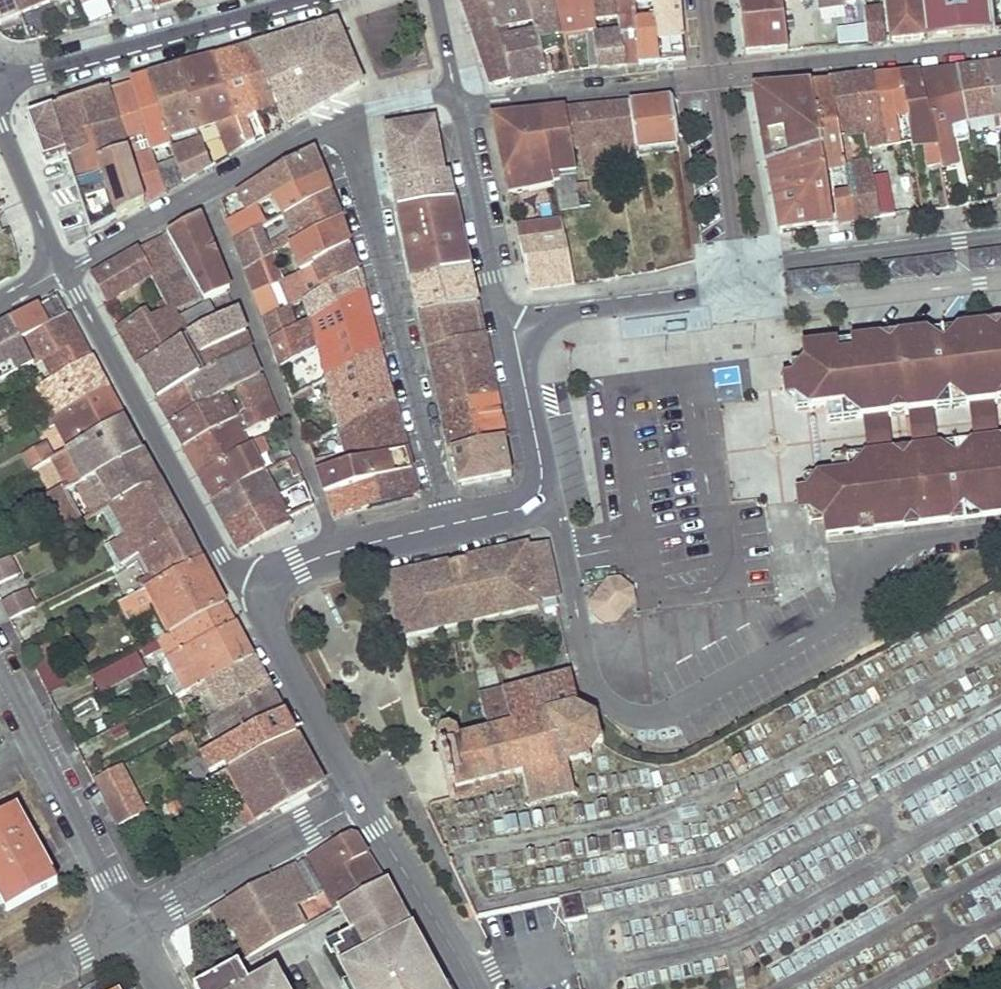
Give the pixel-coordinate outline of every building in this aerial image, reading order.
[(19,15),(12,0),(0,0),(0,23),(19,15)] [(19,15),(51,1),(50,0),(12,0),(19,15)] [(486,0),(463,0),(492,85),(512,81),(499,41),(495,29),(486,0)] [(527,0),(486,0),(495,29),(533,21),(527,0)] [(551,0),(527,0),(533,21),(536,33),(542,56),(562,48),(560,36),(551,0)] [(591,0),(551,0),(560,36),(587,32),(589,68),(597,67),(595,36),(594,31),(593,21),(591,0)] [(616,0),(591,0),(593,21),(618,19),(616,0)] [(633,3),(633,0),(616,0),(618,19),(619,21),(635,19),(634,18),(633,3)] [(678,7),(678,0),(655,0),(655,1),(656,16),(656,21),(660,62),(685,59),(678,7)] [(745,56),(788,52),(781,0),(739,0),(745,56)] [(818,9),(846,6),(846,0),(817,0),(818,9)] [(891,42),(925,39),(921,0),(887,0),(891,42)] [(925,39),(992,31),(989,0),(921,0),(925,39)] [(847,9),(852,46),(869,44),(866,11),(865,7),(847,9)] [(866,11),(869,44),(886,43),(882,9),(866,11)] [(660,62),(656,21),(635,23),(636,36),(639,63),(660,62)] [(305,115),(361,83),(335,24),(295,37),(295,40),(305,67),(289,73),(305,115)] [(542,56),(536,33),(499,41),(512,81),(547,74),(543,60),(542,56)] [(621,37),(621,33),(595,36),(597,67),(625,64),(621,37)] [(639,63),(636,36),(621,37),(625,64),(639,63)] [(305,67),(295,40),(295,37),(276,42),(289,73),(305,67)] [(305,115),(289,73),(276,42),(251,50),(276,104),(286,126),(305,115)] [(276,104),(251,50),(250,50),(250,51),(239,55),(239,53),(236,54),(254,113),(276,104)] [(254,113),(236,54),(215,60),(246,147),(254,143),(245,120),(255,115),(254,113)] [(552,73),(549,59),(543,60),(547,74),(552,73)] [(246,147),(215,60),(176,70),(198,131),(218,125),(229,156),(246,147)] [(966,122),(986,118),(994,117),(996,128),(1000,127),(1000,118),(1000,116),(1000,64),(956,70),(966,122)] [(198,131),(176,70),(148,79),(169,142),(198,131)] [(966,122),(956,70),(920,74),(939,165),(939,167),(955,163),(948,125),(966,122)] [(899,76),(907,116),(911,148),(924,147),(927,167),(939,165),(920,74),(899,76)] [(873,79),(885,146),(900,143),(895,117),(907,116),(899,76),(873,79)] [(169,142),(148,79),(130,84),(146,135),(150,151),(170,146),(169,142)] [(863,135),(866,149),(885,146),(873,79),(852,81),(863,135)] [(829,84),(839,139),(847,138),(863,135),(852,81),(829,84)] [(156,168),(150,151),(137,156),(132,141),(146,135),(130,84),(109,90),(144,204),(164,193),(156,168)] [(810,86),(821,151),(825,172),(844,169),(839,142),(839,139),(829,84),(810,86)] [(770,89),(757,106),(767,165),(821,151),(810,86),(808,86),(809,96),(811,96),(812,102),(805,103),(802,86),(770,89)] [(802,86),(805,103),(812,102),(811,96),(809,96),(808,86),(802,86)] [(757,106),(770,89),(754,90),(757,106)] [(144,204),(109,90),(107,90),(109,98),(92,103),(90,96),(70,103),(108,224),(144,204)] [(92,103),(109,98),(107,90),(90,96),(92,103)] [(636,148),(677,143),(671,99),(629,104),(636,148)] [(108,224),(70,103),(28,116),(45,165),(66,158),(90,235),(108,224)] [(637,153),(629,104),(564,111),(539,113),(554,183),(554,184),(555,189),(557,188),(561,210),(590,205),(587,183),(573,185),(573,181),(576,173),(572,150),(578,149),(584,177),(599,175),(598,170),(595,161),(637,153)] [(493,118),(509,194),(554,183),(539,113),(493,118)] [(986,118),(987,129),(996,128),(994,117),(986,118)] [(433,122),(388,130),(392,175),(393,182),(398,208),(454,199),(446,173),(441,174),(433,122)] [(150,151),(146,135),(132,141),(137,156),(150,151)] [(211,167),(201,141),(172,151),(176,162),(183,182),(211,167)] [(844,169),(854,222),(879,218),(872,179),(870,168),(869,161),(851,164),(847,142),(839,142),(844,169)] [(637,155),(678,151),(677,143),(636,148),(637,153),(637,155)] [(275,198),(322,176),(312,151),(237,192),(248,211),(257,207),(275,198)] [(767,165),(780,232),(814,227),(811,205),(830,202),(825,172),(821,151),(767,165)] [(598,170),(638,163),(637,153),(595,161),(598,170)] [(183,182),(176,162),(156,168),(164,193),(183,182)] [(870,168),(872,179),(887,176),(885,166),(870,168)] [(285,217),(329,193),(322,176),(275,198),(285,217)] [(872,179),(879,218),(894,216),(887,176),(872,179)] [(610,186),(602,188),(604,199),(612,198),(610,186)] [(947,206),(944,191),(937,192),(940,207),(947,206)] [(296,241),(340,219),(329,193),(285,217),(291,231),(283,236),(267,246),(260,228),(234,241),(246,270),(271,256),(291,245),(296,241)] [(834,196),(839,224),(854,222),(849,194),(834,196)] [(510,199),(513,212),(520,211),(517,197),(510,199)] [(454,199),(398,208),(413,281),(469,269),(454,199)] [(833,225),(830,202),(811,205),(814,227),(832,225),(833,225)] [(268,225),(257,207),(248,211),(228,221),(234,241),(260,228),(268,225)] [(230,290),(199,215),(166,234),(202,298),(204,302),(230,290)] [(291,231),(285,217),(276,221),(283,236),(291,231)] [(302,274),(349,247),(340,219),(296,241),(291,245),(302,274)] [(515,226),(519,243),(564,235),(561,219),(515,226)] [(202,298),(166,234),(139,250),(152,276),(166,300),(174,314),(202,298)] [(574,284),(564,235),(519,243),(530,290),(574,284)] [(305,300),(359,272),(349,247),(302,274),(281,283),(290,307),(305,300)] [(104,303),(152,276),(139,250),(91,278),(104,303)] [(281,283),(271,256),(246,270),(254,294),(281,283)] [(469,269),(413,281),(419,301),(418,303),(420,310),(420,311),(421,313),(476,303),(469,269)] [(307,321),(364,290),(359,272),(305,300),(309,312),(294,320),(289,322),(292,329),(307,321)] [(379,350),(364,290),(307,321),(314,350),(319,348),(325,369),(328,379),(379,350)] [(21,342),(67,316),(56,297),(0,328),(0,383),(33,365),(21,342)] [(180,342),(188,337),(174,314),(166,300),(157,305),(163,316),(149,324),(144,316),(119,330),(139,366),(180,342)] [(188,333),(217,318),(209,303),(181,318),(188,333)] [(476,303),(421,313),(422,316),(430,348),(483,335),(476,303)] [(292,329),(289,322),(294,320),(290,307),(274,315),(263,321),(271,341),(292,329)] [(263,321),(274,315),(272,310),(261,315),(263,321)] [(201,358),(246,334),(237,311),(190,336),(201,358)] [(90,358),(67,316),(21,342),(33,365),(37,363),(43,360),(50,373),(44,376),(30,384),(34,390),(35,389),(44,384),(90,358)] [(314,350),(307,321),(292,329),(271,341),(281,369),(302,357),(314,350)] [(803,347),(805,362),(811,409),(826,408),(828,422),(863,418),(887,415),(908,413),(932,410),(969,405),(994,402),(1000,401),(1000,323),(803,347)] [(208,372),(251,349),(246,334),(201,358),(208,372)] [(483,335),(430,348),(444,407),(495,395),(483,335)] [(201,358),(190,336),(188,337),(180,342),(199,377),(208,372),(201,358)] [(199,377),(180,342),(139,366),(157,400),(186,385),(199,377)] [(236,390),(260,376),(249,350),(251,349),(208,372),(199,377),(186,385),(197,409),(222,397),(236,390)] [(393,401),(379,350),(328,379),(325,381),(338,430),(393,401)] [(316,386),(309,372),(302,357),(281,369),(291,400),(311,389),(316,386)] [(59,413),(105,387),(90,358),(44,384),(59,413)] [(50,373),(43,360),(37,363),(44,376),(50,373)] [(811,409),(805,362),(790,363),(792,378),(794,397),(796,411),(811,409)] [(328,379),(325,369),(309,372),(316,386),(325,381),(328,379)] [(270,402),(260,376),(236,390),(244,404),(249,413),(270,402)] [(792,378),(784,389),(794,397),(792,378)] [(59,413),(44,384),(35,389),(37,392),(36,393),(49,419),(59,413)] [(197,409),(186,385),(157,400),(171,423),(197,409)] [(123,419),(105,387),(59,413),(49,419),(46,421),(50,428),(56,425),(63,421),(77,444),(123,419)] [(294,406),(314,396),(311,389),(291,400),(294,406)] [(495,395),(444,407),(452,451),(504,441),(495,395)] [(184,448),(235,421),(230,411),(222,397),(197,409),(171,423),(184,448)] [(406,450),(393,401),(338,430),(346,455),(314,464),(317,471),(406,450)] [(249,447),(242,433),(260,425),(259,422),(276,415),(270,402),(249,413),(235,421),(184,448),(198,473),(249,447)] [(994,402),(969,405),(971,422),(973,440),(998,437),(996,419),(994,402)] [(249,413),(244,404),(230,411),(235,421),(249,413)] [(932,410),(908,413),(910,430),(912,448),(937,445),(935,427),(932,410)] [(260,425),(277,417),(276,415),(259,422),(260,425)] [(887,415),(863,418),(865,435),(867,453),(892,450),(889,432),(887,415)] [(76,487),(137,455),(142,453),(123,419),(77,444),(70,448),(52,458),(67,487),(64,489),(66,492),(76,487)] [(77,444),(63,421),(56,425),(70,448),(77,444)] [(833,472),(819,474),(825,522),(826,537),(1000,516),(1000,437),(998,437),(973,440),(937,445),(912,448),(892,450),(867,453),(832,457),(833,472)] [(269,452),(263,440),(249,447),(255,459),(269,452)] [(504,441),(452,451),(458,486),(511,476),(504,441)] [(32,470),(50,459),(43,446),(25,456),(32,470)] [(262,472),(255,459),(249,447),(198,473),(204,484),(205,483),(212,496),(211,497),(213,499),(262,472)] [(325,493),(412,469),(406,450),(317,471),(325,493)] [(110,506),(158,481),(144,457),(139,460),(137,455),(76,487),(93,515),(101,511),(110,506)] [(300,474),(295,462),(288,465),(293,477),(300,474)] [(333,516),(417,494),(412,469),(325,493),(333,516)] [(226,523),(275,496),(262,472),(213,499),(226,523)] [(825,522),(819,474),(804,476),(805,490),(808,509),(809,524),(825,522)] [(184,530),(158,481),(110,506),(127,536),(119,540),(112,544),(122,564),(134,557),(140,554),(184,530)] [(313,504),(304,483),(284,492),(294,513),(313,504)] [(82,521),(66,492),(64,489),(63,487),(48,495),(65,530),(82,521)] [(805,490),(797,501),(808,509),(805,490)] [(239,549),(288,521),(286,518),(286,517),(275,496),(226,523),(239,549)] [(127,536),(110,506),(101,511),(119,540),(127,536)] [(201,562),(184,530),(140,554),(153,578),(148,581),(140,585),(144,591),(201,562)] [(122,564),(112,544),(105,547),(115,568),(122,564)] [(545,544),(390,579),(402,634),(537,604),(538,611),(557,607),(545,544)] [(153,578),(140,554),(134,557),(148,581),(153,578)] [(18,575),(8,557),(0,561),(0,584),(18,575)] [(225,606),(201,562),(144,591),(118,604),(127,623),(156,609),(169,635),(225,606)] [(631,589),(619,580),(609,582),(591,603),(592,614),(602,622),(614,622),(632,601),(631,589)] [(10,620),(34,607),(25,591),(1,602),(10,620)] [(195,686),(252,657),(225,606),(169,635),(159,640),(164,650),(177,676),(168,680),(176,696),(191,689),(195,686)] [(164,650),(159,640),(143,648),(148,658),(164,650)] [(102,691),(147,670),(137,649),(92,670),(102,691)] [(52,657),(35,666),(49,695),(67,687),(52,657)] [(270,689),(252,657),(195,686),(198,693),(203,701),(213,695),(222,712),(270,689)] [(449,797),(450,799),(455,798),(453,790),(474,785),(476,791),(481,790),(479,784),(498,779),(499,785),(504,784),(502,778),(512,775),(522,772),(529,800),(524,806),(528,810),(533,803),(570,793),(578,796),(580,792),(573,790),(568,769),(570,768),(568,762),(583,758),(587,763),(591,761),(588,754),(596,742),(603,744),(604,739),(597,737),(593,722),(599,718),(595,714),(590,718),(576,711),(578,705),(571,677),(546,684),(544,677),(539,678),(541,685),(481,701),(489,731),(466,737),(465,732),(461,733),(462,738),(456,740),(454,733),(448,730),(444,731),(442,732),(439,737),(435,738),(442,768),(449,797)] [(237,736),(282,712),(270,689),(222,712),(211,718),(204,721),(210,732),(230,722),(237,736)] [(222,712),(213,695),(203,701),(211,718),(222,712)] [(228,770),(296,736),(282,712),(237,736),(201,755),(210,774),(226,765),(228,770)] [(128,734),(123,724),(109,730),(115,741),(128,734)] [(257,821),(322,784),(296,736),(228,770),(257,821)] [(257,821),(228,770),(220,775),(248,826),(257,821)] [(499,785),(498,779),(479,784),(481,790),(476,791),(474,785),(453,790),(455,798),(455,799),(514,784),(512,775),(502,778),(504,784),(499,785)] [(119,826),(145,812),(134,792),(108,805),(119,826)] [(182,813),(177,802),(169,806),(174,816),(182,813)] [(16,809),(0,817),(0,899),(7,911),(57,884),(16,809)] [(384,883),(356,837),(347,836),(307,858),(325,891),(335,911),(340,908),(384,883)] [(307,858),(294,865),(312,899),(325,891),(307,858)] [(294,865),(220,905),(236,934),(249,958),(304,928),(293,909),(312,899),(294,865)] [(384,883),(340,908),(353,933),(338,940),(342,948),(334,953),(353,988),(440,988),(384,883)] [(601,905),(598,889),(581,893),(558,898),(564,922),(587,918),(585,908),(601,905)] [(236,934),(220,905),(211,910),(221,929),(236,934)] [(275,975),(250,988),(238,965),(193,988),(282,988),(275,975)]
